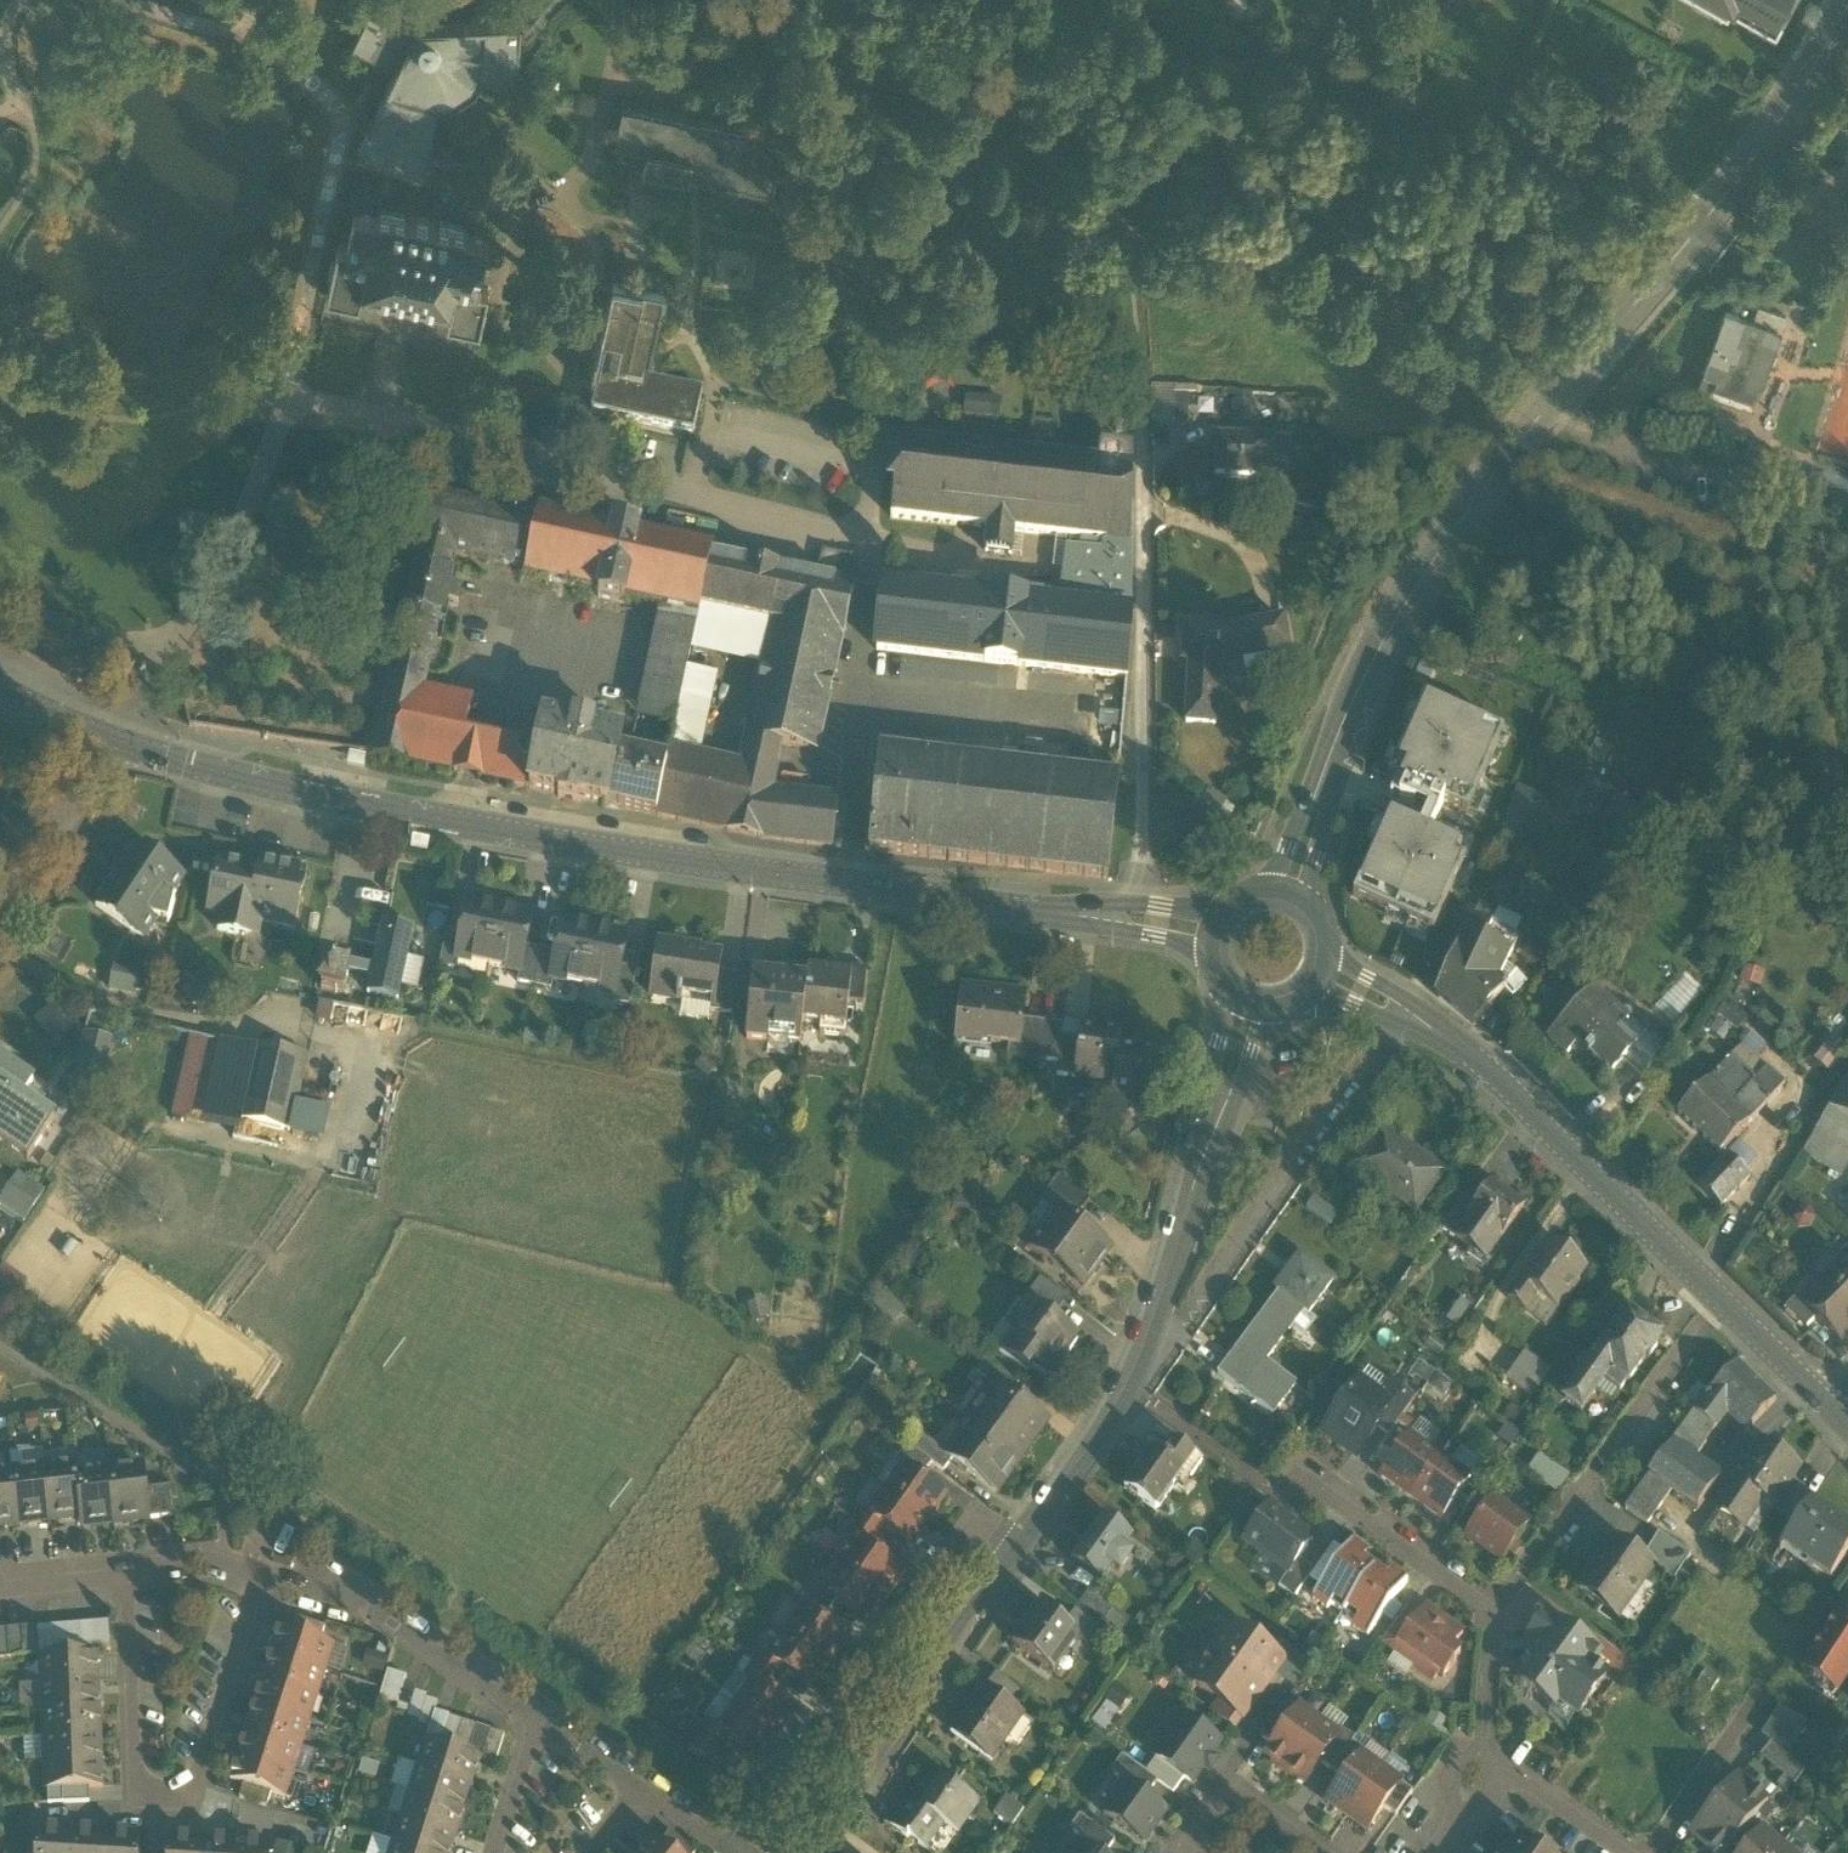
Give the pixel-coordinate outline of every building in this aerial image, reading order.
[(1726,8),(1729,2),(1752,14),(1755,8),(1778,21),(1789,0),(1711,0),(1726,8)] [(365,48),(367,44),(382,14),(369,8),(352,42),(365,48)] [(1755,8),(1752,14),(1774,27),(1778,21),(1755,8)] [(367,44),(399,59),(413,29),(385,15),(386,12),(383,11),(382,14),(367,44)] [(357,148),(422,171),(437,103),(450,101),(474,84),(483,70),(517,79),(522,18),(416,23),(413,29),(399,59),(397,63),(357,148)] [(367,44),(365,48),(397,63),(399,59),(367,44)] [(782,141),(622,106),(614,142),(645,149),(642,165),(636,164),(636,166),(688,177),(688,174),(689,168),(707,172),(706,178),(771,192),(782,141)] [(447,317),(479,324),(488,286),(478,283),(489,237),(467,233),(467,230),(434,223),(435,221),(407,215),(407,217),(376,210),(375,212),(354,208),(347,240),(337,238),(326,291),(360,298),(362,286),(449,305),(447,317)] [(644,380),(663,291),(612,280),(589,384),(597,386),(591,412),(692,434),(701,392),(644,380)] [(1750,316),(1782,328),(1787,314),(1755,303),(1750,316)] [(1703,372),(1717,376),(1738,315),(1725,310),(1703,372)] [(1781,330),(1738,315),(1717,376),(1708,399),(1737,409),(1755,357),(1770,363),(1781,330)] [(1755,357),(1737,409),(1751,415),(1770,363),(1755,357)] [(1717,376),(1703,372),(1695,395),(1708,399),(1717,376)] [(1149,422),(1173,422),(1174,394),(1174,387),(1150,386),(1149,422)] [(1188,394),(1174,394),(1173,422),(1188,422),(1188,394)] [(1215,474),(1262,477),(1263,477),(1266,438),(1227,435),(1226,451),(1216,451),(1215,474)] [(1217,435),(1216,451),(1226,451),(1227,435),(1217,435)] [(1288,439),(1266,438),(1263,477),(1262,477),(1262,481),(1286,482),(1288,439)] [(1081,540),(1104,542),(1130,545),(1130,451),(1101,448),(1099,463),(899,440),(890,518),(1081,540)] [(1276,515),(1321,516),(1322,485),(1295,484),(1294,502),(1277,502),(1276,515)] [(456,553),(525,568),(536,517),(431,494),(419,545),(456,553)] [(537,512),(536,517),(525,568),(531,569),(530,576),(602,592),(601,598),(627,604),(628,598),(650,603),(659,605),(697,613),(699,613),(701,607),(699,606),(711,549),(638,533),(639,527),(614,521),(613,528),(537,512)] [(1072,598),(1071,607),(1127,614),(1130,545),(1104,542),(1102,552),(1067,548),(1061,596),(1072,598)] [(425,691),(456,553),(419,545),(388,683),(425,691)] [(655,816),(761,839),(770,792),(780,744),(816,578),(815,578),(712,555),(713,549),(711,549),(699,606),(701,607),(773,623),(763,668),(742,765),(700,756),(670,749),(666,765),(656,814),(655,816)] [(816,578),(850,585),(855,573),(848,557),(822,551),(815,578),(816,578)] [(850,585),(816,578),(780,744),(816,751),(852,586),(850,585)] [(1132,614),(1127,614),(1071,607),(883,585),(875,649),(1125,678),(1132,614)] [(689,652),(697,613),(659,605),(634,717),(675,725),(686,670),(689,652)] [(689,652),(763,668),(773,623),(701,607),(699,613),(697,613),(689,652)] [(1186,723),(1215,724),(1218,661),(1222,661),(1235,651),(1263,646),(1264,656),(1288,652),(1283,619),(1220,629),(1186,628),(1184,647),(1191,647),(1186,723)] [(718,676),(686,670),(675,725),(670,749),(700,756),(718,676)] [(472,702),(425,691),(388,683),(372,755),(457,773),(464,738),(472,702)] [(1423,698),(1388,778),(1396,782),(1390,796),(1428,813),(1420,830),(1388,815),(1352,895),(1432,932),(1468,852),(1429,834),(1443,803),(1467,815),(1468,813),(1503,734),(1423,698)] [(606,806),(615,761),(620,738),(594,732),(594,731),(574,726),(574,728),(544,721),(539,744),(529,789),(558,795),(557,798),(577,803),(577,800),(606,806)] [(479,778),(529,789),(539,744),(529,742),(520,747),(519,750),(487,743),(464,738),(457,773),(479,778)] [(1107,879),(1119,780),(939,759),(880,752),(868,852),(927,858),(1064,874),(1107,879)] [(633,765),(615,761),(606,806),(618,808),(618,806),(656,814),(666,765),(634,759),(633,765)] [(835,799),(770,792),(761,839),(829,847),(835,799)] [(1519,817),(1532,825),(1542,807),(1529,800),(1519,817)] [(120,880),(140,850),(135,847),(116,876),(120,880)] [(120,880),(116,876),(96,906),(143,937),(150,927),(155,920),(168,923),(175,898),(171,896),(183,879),(140,850),(120,880)] [(218,929),(238,933),(240,928),(259,921),(259,919),(293,926),(304,871),(262,863),(260,870),(219,862),(209,910),(221,912),(218,929)] [(488,966),(498,914),(491,912),(491,915),(484,913),(484,912),(483,911),(480,907),(467,905),(461,934),(456,960),(457,960),(488,966)] [(505,915),(498,914),(488,966),(518,972),(520,973),(525,947),(531,918),(518,915),(514,918),(512,917),(512,919),(505,918),(505,915)] [(155,920),(150,927),(166,931),(168,923),(155,920)] [(256,937),(259,921),(240,928),(238,933),(256,937)] [(1471,921),(1466,930),(1487,940),(1491,931),(1488,929),(1471,921)] [(370,994),(402,1001),(404,991),(409,963),(416,929),(384,923),(375,967),(372,981),(370,994)] [(1490,924),(1488,929),(1491,931),(1487,940),(1489,941),(1496,927),(1490,924)] [(552,980),(583,986),(594,933),(587,932),(586,934),(579,933),(579,932),(578,931),(575,927),(562,925),(556,954),(551,979),(552,980)] [(1474,1025),(1505,989),(1512,996),(1523,985),(1525,981),(1506,964),(1518,938),(1496,927),(1489,941),(1487,940),(1466,930),(1456,951),(1436,992),(1474,1025)] [(439,967),(456,970),(457,960),(456,960),(461,934),(446,931),(445,935),(439,967)] [(601,935),(594,933),(583,986),(613,992),(615,993),(620,967),(626,938),(613,935),(609,938),(608,937),(607,939),(600,938),(601,935)] [(676,1002),(683,1003),(684,996),(711,1000),(713,1000),(716,982),(720,956),(697,952),(698,949),(659,943),(651,996),(676,1000),(676,1002)] [(533,986),(541,951),(525,947),(520,973),(518,972),(516,983),(533,986)] [(556,954),(541,951),(533,986),(551,990),(552,980),(551,979),(556,954)] [(343,961),(341,966),(349,968),(347,976),(372,981),(375,967),(343,961)] [(741,961),(738,985),(736,993),(752,995),(755,971),(756,963),(741,961)] [(409,963),(404,991),(420,994),(426,966),(409,963)] [(773,968),(756,963),(755,971),(773,973),(773,968)] [(850,997),(863,999),(867,965),(850,963),(849,970),(853,971),(850,997)] [(345,989),(347,976),(349,968),(341,966),(327,964),(323,985),(345,989)] [(113,966),(109,985),(137,990),(143,991),(147,973),(113,966)] [(808,966),(807,977),(802,1019),(822,1021),(821,1029),(846,1032),(850,997),(853,971),(849,970),(808,966)] [(612,1003),(629,1006),(636,971),(620,967),(615,993),(613,992),(612,1003)] [(802,1019),(807,977),(773,973),(755,971),(752,995),(747,1035),(770,1038),(771,1026),(801,1030),(802,1019)] [(184,976),(180,993),(204,997),(207,980),(184,976)] [(736,993),(738,985),(716,982),(713,1000),(711,1000),(710,1010),(733,1014),(736,993)] [(137,990),(109,985),(108,989),(136,995),(137,990)] [(1013,1042),(1023,1043),(1025,1024),(1028,994),(964,987),(958,1036),(1013,1042)] [(1543,1021),(1554,1031),(1579,1005),(1563,990),(1548,1006),(1553,1011),(1543,1021)] [(1577,1044),(1611,1076),(1623,1063),(1637,1048),(1636,1047),(1620,1032),(1627,1024),(1592,991),(1579,1005),(1554,1031),(1548,1038),(1567,1055),(1577,1044)] [(203,1002),(204,997),(180,993),(179,998),(203,1002)] [(709,1020),(710,1010),(711,1000),(684,996),(683,1003),(681,1016),(709,1020)] [(334,1003),(320,1000),(316,1019),(330,1022),(334,1003)] [(1630,1021),(1627,1024),(1620,1032),(1636,1047),(1643,1039),(1646,1036),(1630,1021)] [(1081,1023),(1079,1039),(1091,1041),(1093,1024),(1081,1023)] [(1079,1039),(1062,1037),(1063,1028),(1025,1024),(1023,1043),(1013,1042),(1012,1055),(1047,1059),(1061,1060),(1059,1074),(1075,1076),(1079,1039)] [(1152,1046),(1118,1042),(1120,1027),(1093,1024),(1091,1041),(1079,1039),(1075,1076),(1081,1076),(1082,1072),(1114,1076),(1113,1091),(1154,1096),(1159,1059),(1150,1058),(1152,1046)] [(73,1093),(96,1098),(110,1033),(87,1028),(73,1093)] [(1824,1035),(1813,1058),(1827,1064),(1838,1042),(1824,1035)] [(208,1040),(188,1036),(172,1114),(191,1118),(208,1040)] [(240,1116),(238,1116),(252,1044),(214,1036),(196,1122),(237,1130),(240,1116)] [(240,1116),(266,1121),(281,1045),(253,1039),(252,1044),(238,1116),(240,1116)] [(1623,1063),(1642,1080),(1663,1057),(1643,1039),(1636,1047),(1637,1048),(1623,1063)] [(306,1050),(281,1045),(266,1121),(291,1126),(297,1097),(306,1050)] [(1160,1047),(1152,1046),(1150,1058),(1159,1059),(1160,1047)] [(1678,1112),(1721,1153),(1785,1086),(1766,1068),(1756,1079),(1731,1056),(1678,1112)] [(15,1069),(0,1059),(0,1084),(4,1086),(15,1069)] [(0,1084),(0,1140),(28,1159),(54,1119),(39,1110),(22,1098),(30,1086),(33,1081),(15,1069),(4,1086),(0,1084)] [(1828,1108),(1847,1120),(1847,1078),(1828,1108)] [(47,1098),(30,1086),(22,1098),(39,1110),(47,1098)] [(333,1104),(297,1097),(291,1126),(290,1131),(326,1138),(333,1104)] [(1828,1108),(1815,1129),(1816,1129),(1847,1149),(1847,1120),(1828,1108)] [(1353,1168),(1415,1212),(1443,1172),(1382,1128),(1353,1168)] [(1816,1129),(1803,1150),(1842,1174),(1847,1165),(1847,1149),(1816,1129)] [(1698,1185),(1720,1206),(1750,1176),(1728,1155),(1698,1185)] [(1,1203),(27,1221),(47,1191),(21,1173),(1,1203)] [(1059,1175),(1049,1188),(1080,1210),(1090,1197),(1059,1175)] [(1477,1243),(1491,1253),(1524,1208),(1491,1184),(1479,1201),(1453,1237),(1472,1250),(1477,1243)] [(1073,1220),(1080,1210),(1049,1188),(1045,1185),(1035,1198),(1042,1203),(1054,1212),(1056,1209),(1073,1220)] [(1440,1227),(1453,1237),(1479,1201),(1466,1191),(1440,1227)] [(1306,1207),(1330,1224),(1338,1213),(1314,1197),(1306,1207)] [(1054,1212),(1042,1203),(1026,1225),(1038,1234),(1040,1232),(1046,1236),(1060,1216),(1054,1212)] [(1029,1246),(1082,1284),(1109,1247),(1073,1220),(1056,1209),(1054,1212),(1060,1216),(1046,1236),(1040,1232),(1038,1234),(1029,1246)] [(1505,1298),(1523,1310),(1535,1292),(1547,1300),(1555,1289),(1566,1297),(1578,1280),(1576,1278),(1585,1266),(1552,1242),(1534,1268),(1529,1264),(1505,1298)] [(1477,1243),(1472,1250),(1486,1260),(1491,1253),(1477,1243)] [(1847,1268),(1847,1245),(1835,1258),(1841,1264),(1843,1262),(1847,1268)] [(1275,1289),(1280,1292),(1217,1375),(1272,1416),(1295,1384),(1264,1361),(1288,1329),(1303,1310),(1308,1314),(1333,1280),(1300,1255),(1275,1289)] [(1822,1283),(1847,1308),(1847,1268),(1843,1262),(1841,1264),(1822,1283)] [(1025,1298),(1049,1315),(1062,1296),(1038,1278),(1025,1298)] [(1822,1283),(1803,1303),(1802,1304),(1816,1318),(1840,1341),(1847,1332),(1847,1308),(1822,1283)] [(1545,1326),(1566,1297),(1555,1289),(1547,1300),(1535,1292),(1523,1310),(1545,1326)] [(907,1313),(890,1291),(872,1304),(890,1327),(907,1313)] [(1785,1308),(1806,1328),(1816,1318),(1802,1304),(1803,1303),(1796,1296),(1785,1308)] [(1032,1364),(1049,1377),(1079,1336),(1049,1315),(1025,1298),(1004,1326),(1015,1334),(1002,1353),(1027,1371),(1032,1364)] [(1471,1307),(1461,1298),(1445,1319),(1455,1327),(1471,1307)] [(768,1318),(764,1300),(747,1304),(750,1321),(768,1318)] [(1316,1320),(1308,1314),(1303,1310),(1288,1329),(1302,1339),(1316,1320)] [(1563,1401),(1580,1413),(1603,1382),(1619,1393),(1626,1382),(1627,1383),(1646,1357),(1648,1358),(1659,1343),(1657,1341),(1660,1338),(1626,1313),(1594,1359),(1563,1401)] [(1506,1377),(1531,1395),(1550,1368),(1524,1351),(1506,1377)] [(990,1383),(1009,1396),(1018,1384),(984,1359),(975,1372),(990,1383)] [(1426,1385),(1435,1373),(1419,1362),(1408,1377),(1412,1380),(1415,1377),(1426,1385)] [(1726,1412),(1746,1430),(1775,1400),(1737,1362),(1707,1393),(1693,1412),(1715,1428),(1726,1412)] [(1380,1397),(1389,1384),(1368,1369),(1359,1382),(1380,1397)] [(1453,1386),(1437,1375),(1429,1387),(1445,1398),(1453,1386)] [(1322,1434),(1352,1455),(1365,1437),(1369,1440),(1377,1429),(1377,1428),(1375,1427),(1391,1404),(1380,1397),(1359,1382),(1346,1400),(1346,1399),(1340,1402),(1337,1405),(1335,1410),(1334,1415),(1335,1416),(1322,1434)] [(987,1403),(973,1423),(1022,1458),(1047,1422),(1009,1396),(990,1383),(980,1398),(987,1403)] [(1377,1429),(1388,1438),(1397,1426),(1414,1402),(1389,1384),(1380,1397),(1391,1404),(1375,1427),(1377,1428),(1377,1429)] [(1693,1412),(1672,1443),(1694,1460),(1706,1443),(1704,1442),(1715,1428),(1693,1412)] [(1022,1458),(973,1423),(968,1420),(943,1456),(940,1460),(948,1466),(993,1498),(1022,1458)] [(1420,1421),(1410,1435),(1430,1450),(1440,1435),(1420,1421)] [(1520,1435),(1506,1425),(1495,1440),(1508,1450),(1520,1435)] [(1397,1426),(1388,1438),(1380,1449),(1393,1459),(1410,1435),(1397,1426)] [(1411,1498),(1440,1457),(1430,1450),(1410,1435),(1393,1459),(1385,1470),(1380,1476),(1411,1498)] [(917,1437),(909,1449),(931,1465),(943,1474),(948,1466),(940,1460),(943,1456),(917,1437)] [(1365,1437),(1352,1455),(1356,1458),(1369,1440),(1365,1437)] [(1716,1511),(1740,1528),(1759,1499),(1772,1508),(1773,1507),(1792,1480),(1800,1468),(1761,1440),(1733,1481),(1736,1482),(1716,1511)] [(1183,1472),(1190,1478),(1202,1461),(1173,1441),(1162,1456),(1183,1471),(1183,1472)] [(1672,1443),(1648,1475),(1671,1492),(1697,1510),(1720,1478),(1694,1460),(1672,1443)] [(920,1481),(931,1465),(909,1449),(908,1448),(900,1459),(895,1466),(901,1471),(902,1469),(920,1481)] [(1124,1488),(1155,1511),(1158,1507),(1159,1508),(1173,1487),(1172,1487),(1183,1472),(1183,1471),(1162,1456),(1152,1449),(1124,1488)] [(1393,1459),(1380,1449),(1372,1461),(1385,1470),(1393,1459)] [(1462,1449),(1451,1464),(1470,1478),(1481,1463),(1462,1449)] [(9,1455),(12,1474),(44,1471),(42,1456),(42,1452),(9,1455)] [(44,1471),(76,1467),(74,1452),(42,1456),(44,1471)] [(895,1466),(900,1459),(895,1455),(874,1485),(886,1493),(901,1471),(895,1466)] [(1520,1481),(1548,1500),(1566,1474),(1538,1455),(1520,1481)] [(1451,1464),(1440,1457),(1411,1498),(1440,1519),(1470,1478),(1451,1464)] [(76,1467),(44,1471),(49,1521),(81,1518),(77,1477),(76,1467)] [(142,1469),(109,1473),(114,1524),(147,1520),(144,1491),(142,1469)] [(901,1471),(886,1493),(927,1522),(944,1499),(920,1481),(902,1469),(901,1471)] [(44,1471),(12,1474),(17,1525),(49,1521),(44,1471)] [(109,1473),(77,1477),(81,1518),(82,1527),(114,1524),(109,1473)] [(0,1475),(0,1527),(17,1525),(12,1474),(0,1475)] [(1647,1524),(1671,1492),(1648,1475),(1625,1509),(1647,1524)] [(1773,1507),(1796,1524),(1810,1504),(1811,1505),(1816,1498),(1792,1480),(1773,1507)] [(886,1493),(874,1485),(871,1483),(855,1505),(863,1511),(869,1516),(886,1493)] [(172,1488),(158,1490),(161,1519),(175,1517),(172,1488)] [(147,1520),(161,1519),(158,1490),(144,1491),(147,1520)] [(927,1522),(886,1493),(869,1516),(869,1517),(886,1529),(910,1546),(927,1522)] [(1467,1537),(1501,1562),(1527,1525),(1493,1501),(1467,1537)] [(1830,1578),(1847,1552),(1847,1529),(1811,1505),(1810,1504),(1796,1524),(1783,1543),(1808,1560),(1807,1562),(1830,1578)] [(1264,1557),(1288,1574),(1298,1560),(1312,1541),(1268,1509),(1244,1542),(1264,1557)] [(854,1524),(878,1541),(886,1529),(869,1517),(869,1516),(863,1511),(854,1524)] [(1074,1561),(1101,1580),(1111,1566),(1121,1573),(1131,1559),(1121,1552),(1132,1538),(1104,1518),(1074,1561)] [(870,1553),(878,1541),(854,1524),(845,1538),(853,1543),(853,1542),(870,1553)] [(1653,1568),(1673,1581),(1688,1560),(1691,1555),(1659,1534),(1643,1560),(1653,1568)] [(1615,1618),(1617,1619),(1642,1584),(1653,1568),(1643,1560),(1614,1540),(1578,1591),(1580,1593),(1582,1591),(1616,1615),(1615,1618)] [(853,1543),(837,1565),(885,1600),(902,1576),(870,1553),(853,1542),(853,1543)] [(1309,1579),(1321,1587),(1346,1551),(1334,1543),(1314,1572),(1309,1579)] [(1330,1605),(1343,1614),(1373,1571),(1360,1561),(1365,1554),(1351,1544),(1346,1551),(1321,1587),(1312,1599),(1327,1610),(1330,1605)] [(1254,1571),(1278,1588),(1288,1574),(1264,1557),(1254,1571)] [(1278,1588),(1294,1600),(1309,1579),(1314,1572),(1298,1560),(1288,1574),(1278,1588)] [(885,1600),(837,1565),(821,1588),(820,1589),(836,1601),(868,1623),(885,1600)] [(1387,1581),(1373,1571),(1343,1614),(1355,1623),(1352,1628),(1367,1638),(1382,1618),(1393,1603),(1407,1583),(1392,1573),(1387,1581)] [(1800,1598),(1806,1583),(1775,1571),(1769,1587),(1800,1598)] [(813,1583),(804,1596),(828,1613),(836,1601),(820,1589),(821,1588),(813,1583)] [(1642,1584),(1617,1619),(1627,1626),(1652,1591),(1642,1584)] [(1081,1605),(1103,1619),(1111,1609),(1112,1608),(1090,1594),(1081,1605)] [(828,1613),(804,1596),(795,1609),(801,1614),(802,1612),(819,1625),(828,1613)] [(801,1614),(795,1609),(786,1603),(770,1626),(785,1636),(801,1614)] [(1402,1610),(1393,1603),(1382,1618),(1391,1625),(1402,1610)] [(1012,1644),(1044,1666),(1066,1632),(1068,1630),(1061,1625),(1035,1608),(1020,1631),(1022,1633),(1017,1641),(1014,1639),(1012,1644)] [(1411,1670),(1431,1684),(1438,1675),(1443,1678),(1455,1661),(1460,1655),(1452,1650),(1463,1634),(1425,1608),(1417,1618),(1398,1646),(1419,1660),(1413,1668),(1411,1670)] [(1066,1632),(1083,1645),(1097,1626),(1074,1609),(1061,1625),(1068,1630),(1066,1632)] [(1103,1619),(1119,1631),(1126,1620),(1111,1609),(1103,1619)] [(1395,1654),(1413,1668),(1419,1660),(1398,1646),(1417,1618),(1405,1610),(1381,1644),(1395,1654)] [(1534,1646),(1548,1656),(1566,1631),(1538,1610),(1529,1624),(1533,1627),(1525,1639),(1534,1646)] [(1835,1699),(1847,1679),(1847,1614),(1843,1611),(1801,1676),(1809,1682),(1808,1684),(1825,1695),(1826,1693),(1835,1699)] [(801,1614),(785,1636),(827,1665),(844,1642),(819,1625),(802,1612),(801,1614)] [(293,1632),(320,1641),(325,1628),(297,1619),(293,1632)] [(108,1622),(94,1623),(96,1651),(111,1650),(108,1622)] [(94,1623),(80,1624),(82,1652),(96,1651),(94,1623)] [(80,1624),(65,1625),(68,1653),(82,1652),(80,1624)] [(65,1625),(51,1626),(53,1655),(68,1653),(65,1625)] [(39,1656),(53,1655),(51,1626),(37,1627),(39,1656)] [(21,1629),(24,1657),(39,1656),(37,1627),(21,1629)] [(1211,1656),(1261,1692),(1272,1676),(1282,1662),(1272,1655),(1233,1627),(1211,1656)] [(21,1628),(7,1629),(10,1658),(24,1657),(21,1629),(21,1628)] [(279,1628),(270,1654),(325,1671),(326,1669),(334,1646),(320,1641),(293,1632),(279,1628)] [(0,1630),(0,1659),(10,1658),(7,1629),(0,1630)] [(1577,1715),(1578,1715),(1607,1675),(1592,1664),(1600,1654),(1566,1631),(1548,1656),(1534,1646),(1521,1665),(1519,1683),(1553,1707),(1558,1701),(1577,1715)] [(827,1665),(785,1636),(769,1659),(768,1660),(786,1672),(810,1689),(827,1665)] [(1272,1676),(1294,1691),(1311,1668),(1279,1645),(1272,1655),(1282,1662),(1272,1676)] [(348,1650),(334,1646),(326,1669),(341,1674),(348,1650)] [(706,1658),(691,1648),(677,1667),(692,1677),(706,1658)] [(388,1658),(368,1651),(362,1668),(383,1674),(388,1658)] [(40,1657),(41,1684),(98,1681),(97,1654),(83,1655),(68,1656),(53,1656),(40,1657)] [(270,1654),(262,1679),(317,1696),(325,1671),(270,1654)] [(1404,1680),(1411,1670),(1413,1668),(1395,1654),(1386,1667),(1404,1680)] [(763,1655),(753,1667),(777,1684),(786,1672),(768,1660),(769,1659),(763,1655)] [(1217,1702),(1241,1719),(1261,1692),(1211,1656),(1192,1684),(1217,1702)] [(744,1680),(753,1667),(744,1661),(719,1697),(735,1708),(751,1685),(744,1680)] [(777,1684),(753,1667),(744,1680),(751,1685),(752,1684),(769,1696),(777,1684)] [(980,1690),(1002,1706),(1017,1687),(995,1670),(980,1690)] [(1719,1680),(1705,1671),(1696,1685),(1710,1694),(1719,1680)] [(379,1699),(398,1705),(404,1685),(406,1678),(388,1672),(379,1699)] [(262,1679),(254,1704),(309,1721),(317,1696),(262,1679)] [(41,1684),(42,1710),(99,1708),(98,1681),(41,1684)] [(42,1710),(41,1684),(20,1684),(20,1711),(42,1710)] [(751,1685),(735,1708),(777,1737),(794,1713),(769,1696),(752,1684),(751,1685)] [(396,1711),(408,1714),(415,1693),(416,1689),(404,1685),(398,1705),(396,1711)] [(1130,1696),(1116,1686),(1105,1702),(1119,1712),(1130,1696)] [(945,1733),(986,1763),(1019,1719),(1002,1706),(980,1690),(978,1689),(945,1733)] [(407,1718),(419,1722),(426,1700),(427,1697),(415,1693),(408,1714),(407,1718)] [(418,1725),(430,1729),(435,1713),(438,1704),(426,1700),(419,1722),(418,1725)] [(1567,1727),(1577,1715),(1558,1701),(1553,1707),(1548,1714),(1567,1727)] [(1209,1714),(1232,1731),(1241,1719),(1217,1702),(1209,1714)] [(254,1704),(246,1729),(301,1746),(309,1721),(254,1704)] [(42,1710),(43,1736),(100,1734),(99,1708),(42,1710)] [(777,1737),(735,1708),(719,1730),(718,1732),(731,1741),(760,1761),(777,1737)] [(1761,1736),(1770,1744),(1784,1755),(1805,1723),(1779,1708),(1761,1736)] [(1261,1739),(1272,1747),(1293,1718),(1281,1709),(1261,1739)] [(1265,1757),(1285,1771),(1318,1724),(1299,1710),(1293,1718),(1272,1747),(1265,1757)] [(1337,1737),(1341,1732),(1347,1723),(1328,1710),(1318,1724),(1337,1737)] [(1447,1722),(1432,1712),(1423,1725),(1438,1735),(1447,1722)] [(426,1740),(440,1744),(449,1718),(449,1717),(435,1713),(430,1729),(426,1740)] [(1153,1756),(1192,1784),(1220,1745),(1181,1717),(1172,1730),(1167,1727),(1157,1740),(1162,1743),(1153,1756)] [(440,1744),(454,1749),(463,1722),(449,1718),(440,1744)] [(454,1749),(468,1754),(477,1727),(463,1722),(454,1749)] [(689,1751),(713,1767),(731,1741),(718,1732),(719,1730),(709,1723),(689,1751)] [(1337,1737),(1318,1724),(1285,1771),(1304,1785),(1319,1764),(1338,1738),(1337,1737)] [(468,1754),(482,1758),(491,1731),(477,1727),(468,1754)] [(246,1729),(238,1753),(293,1771),(294,1769),(301,1746),(246,1729)] [(482,1758),(496,1763),(504,1735),(491,1731),(482,1758)] [(1332,1773),(1352,1744),(1354,1741),(1341,1732),(1337,1737),(1338,1738),(1319,1764),(1332,1773)] [(43,1739),(44,1762),(101,1760),(100,1734),(43,1736),(43,1739)] [(1380,1771),(1389,1759),(1358,1736),(1354,1741),(1352,1744),(1365,1754),(1361,1757),(1380,1771)] [(44,1762),(43,1739),(24,1739),(25,1763),(44,1762)] [(426,1741),(417,1767),(472,1785),(481,1759),(426,1741)] [(1365,1754),(1352,1744),(1332,1773),(1343,1781),(1361,1757),(1365,1754)] [(1804,1772),(1784,1755),(1770,1744),(1759,1758),(1794,1787),(1804,1772)] [(301,1746),(294,1769),(308,1774),(315,1751),(301,1746)] [(284,1797),(293,1771),(238,1753),(230,1779),(243,1784),(271,1793),(284,1797)] [(1327,1804),(1347,1818),(1380,1771),(1361,1757),(1343,1781),(1327,1804)] [(1380,1771),(1396,1782),(1406,1768),(1390,1757),(1389,1759),(1380,1771)] [(1126,1784),(1146,1798),(1157,1783),(1121,1758),(1110,1774),(1125,1784),(1126,1784)] [(1145,1775),(1173,1794),(1184,1778),(1157,1759),(1145,1775)] [(102,1787),(101,1760),(44,1762),(45,1789),(47,1789),(88,1788),(102,1787)] [(409,1792),(417,1767),(400,1761),(392,1787),(396,1788),(409,1792)] [(379,1767),(363,1762),(358,1775),(375,1781),(379,1767)] [(417,1767),(409,1792),(464,1810),(472,1785),(417,1767)] [(908,1840),(922,1849),(939,1825),(949,1811),(963,1820),(975,1803),(930,1769),(920,1782),(925,1786),(901,1816),(892,1808),(880,1824),(901,1841),(908,1840)] [(1396,1782),(1380,1771),(1347,1818),(1366,1832),(1383,1809),(1400,1785),(1396,1782)] [(1738,1780),(1714,1808),(1744,1833),(1751,1823),(1767,1805),(1738,1780)] [(239,1798),(267,1806),(271,1793),(243,1784),(239,1798)] [(1102,1816),(1143,1844),(1166,1812),(1146,1798),(1126,1784),(1125,1784),(1102,1816)] [(1383,1809),(1395,1817),(1412,1794),(1400,1785),(1383,1809)] [(47,1789),(47,1804),(89,1802),(88,1788),(47,1789)] [(409,1792),(396,1788),(388,1812),(401,1817),(409,1792)] [(409,1792),(401,1817),(456,1835),(464,1810),(409,1792)] [(991,1817),(1010,1830),(1024,1810),(1006,1797),(991,1817)] [(1744,1833),(1714,1808),(1691,1836),(1712,1852),(1727,1852),(1733,1846),(1744,1833)] [(949,1811),(939,1825),(952,1835),(963,1820),(949,1811)] [(393,1842),(427,1852),(450,1852),(456,1835),(401,1817),(393,1842)] [(1101,1852),(1107,1852),(1115,1842),(1079,1817),(1069,1831),(1101,1852)] [(1741,1852),(1745,1852),(1762,1833),(1751,1823),(1744,1833),(1733,1846),(1741,1852)] [(70,1837),(57,1837),(58,1829),(36,1828),(35,1852),(69,1852),(70,1837)] [(90,1838),(91,1838),(91,1831),(71,1829),(70,1837),(69,1852),(89,1852),(90,1838)] [(673,1852),(696,1852),(670,1831),(660,1842),(673,1852)] [(138,1834),(117,1832),(117,1840),(118,1840),(117,1852),(137,1852),(138,1834)] [(1781,1848),(1762,1833),(1745,1852),(1777,1852),(1781,1848)] [(187,1844),(188,1844),(189,1837),(168,1835),(167,1852),(187,1852),(187,1844)] [(1781,1848),(1787,1852),(1813,1852),(1792,1835),(1781,1848)] [(393,1842),(373,1836),(368,1852),(389,1852),(393,1842)] [(641,1852),(673,1852),(660,1842),(654,1837),(641,1852)] [(104,1839),(91,1838),(90,1838),(89,1852),(103,1852),(104,1839)] [(235,1847),(235,1840),(215,1838),(215,1846),(216,1846),(215,1852),(235,1852),(235,1847)] [(1508,1852),(1540,1852),(1519,1838),(1508,1852)] [(104,1839),(103,1852),(117,1852),(118,1840),(117,1840),(104,1839)] [(235,1840),(235,1847),(248,1848),(248,1840),(235,1840)] [(270,1842),(248,1840),(248,1848),(249,1848),(249,1852),(269,1852),(270,1842)] [(277,1841),(273,1852),(305,1852),(305,1851),(277,1841)] [(393,1842),(389,1852),(427,1852),(393,1842)] [(201,1845),(188,1844),(187,1844),(187,1852),(201,1852),(201,1845)]
